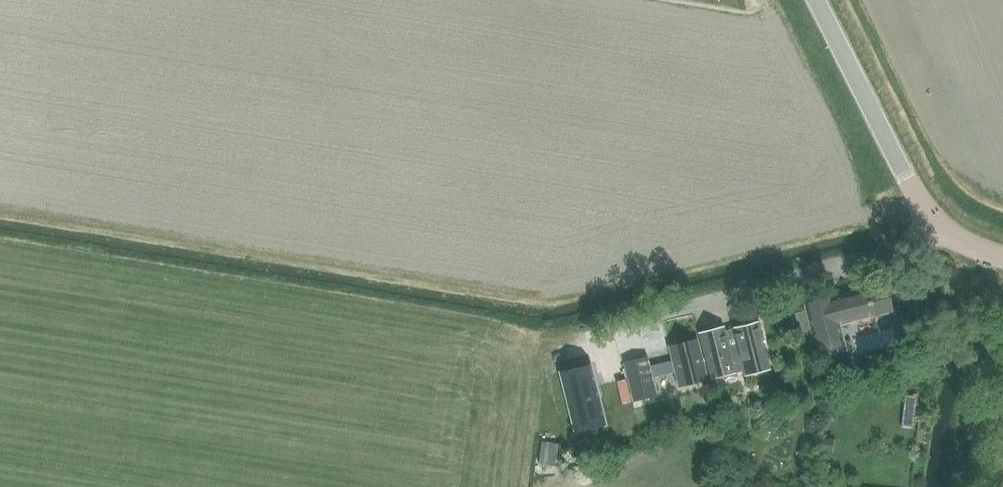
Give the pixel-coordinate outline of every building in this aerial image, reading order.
[(820,301),(804,305),(805,311),(811,333),(817,357),(838,352),(832,327),(892,312),(885,284),(820,301)] [(811,333),(805,311),(795,313),(800,336),(811,333)] [(724,327),(700,334),(711,377),(738,371),(743,369),(745,376),(771,369),(769,362),(758,322),(734,329),(734,330),(725,332),(724,327)] [(708,380),(697,338),(669,345),(673,361),(650,367),(653,377),(675,371),(679,387),(688,385),(708,380)] [(658,395),(653,377),(650,367),(648,356),(623,363),(632,402),(658,395)] [(593,365),(562,373),(576,432),(607,425),(593,365)] [(823,438),(822,450),(831,451),(832,439),(823,438)] [(985,478),(986,469),(977,467),(975,477),(985,478)]
